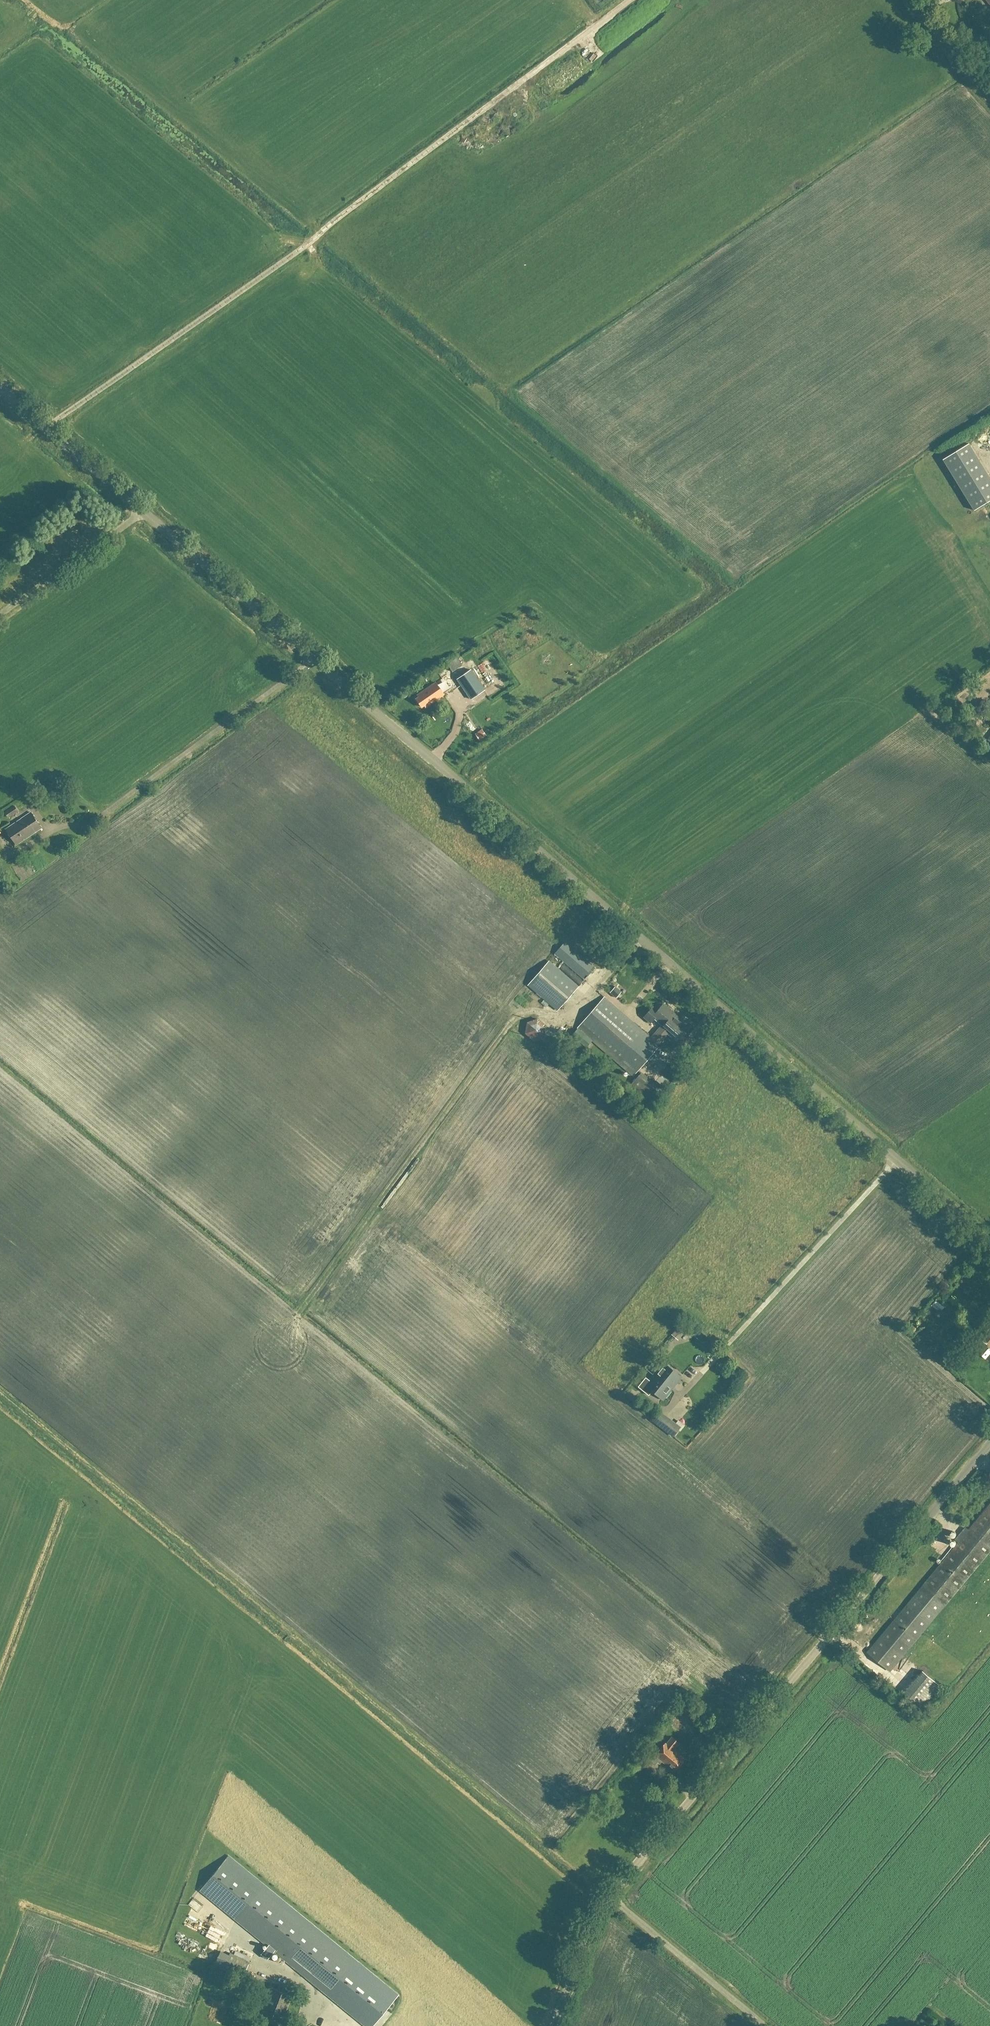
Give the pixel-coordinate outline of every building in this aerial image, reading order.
[(975,511),(989,503),(989,474),(975,443),(948,457),(975,511)] [(452,672),(462,665),(457,658),(447,664),(452,672)] [(471,670),(457,680),(470,700),(484,690),(471,670)] [(426,707),(444,695),(435,683),(417,695),(419,697),(416,699),(421,707),(424,705),(426,707)] [(8,818),(18,811),(15,806),(5,813),(8,818)] [(16,845),(41,828),(31,812),(5,829),(16,845)] [(585,980),(595,968),(565,942),(555,954),(585,980)] [(548,962),(528,985),(558,1011),(578,988),(548,962)] [(617,983),(628,991),(636,980),(625,972),(617,983)] [(619,985),(612,993),(619,999),(625,991),(619,985)] [(650,1022),(654,1018),(662,1025),(651,1037),(604,998),(577,1028),(632,1077),(660,1045),(659,1045),(670,1032),(666,1028),(677,1016),(663,1004),(657,1011),(653,1007),(644,1017),(650,1022)] [(690,1028),(677,1016),(666,1028),(670,1032),(679,1040),(684,1034),(687,1036),(692,1031),(689,1028),(690,1028)] [(544,1037),(546,1026),(538,1019),(528,1021),(525,1033),(534,1042),(544,1037)] [(642,1075),(633,1085),(651,1101),(660,1091),(642,1075)] [(935,1306),(943,1313),(948,1308),(940,1301),(935,1306)] [(975,1334),(987,1344),(989,1340),(989,1325),(989,1324),(983,1331),(980,1328),(975,1334)] [(683,1342),(690,1334),(680,1327),(674,1336),(683,1342)] [(978,1340),(973,1346),(978,1351),(983,1344),(978,1340)] [(650,1396),(653,1392),(663,1400),(681,1377),(664,1363),(650,1381),(646,1378),(639,1387),(650,1396)] [(673,1437),(681,1427),(661,1412),(653,1422),(673,1437)] [(989,1551),(989,1507),(969,1532),(965,1529),(958,1537),(962,1540),(868,1653),(889,1671),(989,1551)] [(952,1549),(943,1540),(935,1548),(944,1557),(952,1549)] [(926,1712),(946,1689),(925,1670),(905,1693),(926,1712)] [(685,1760),(673,1750),(679,1744),(672,1738),(665,1745),(664,1744),(655,1756),(675,1772),(685,1760)] [(645,1757),(638,1751),(637,1751),(632,1756),(641,1763),(648,1769),(653,1763),(645,1757)] [(636,1784),(641,1777),(635,1773),(631,1780),(636,1784)] [(226,1859),(200,1892),(326,1996),(353,1963),(226,1859)] [(205,1935),(209,1926),(202,1923),(198,1932),(205,1935)] [(242,1979),(251,1962),(231,1953),(222,1969),(242,1979)] [(370,2025),(374,2025),(392,2005),(363,1980),(343,2003),(370,2025)] [(281,2023),(291,1996),(273,1989),(263,2016),(281,2023)]
